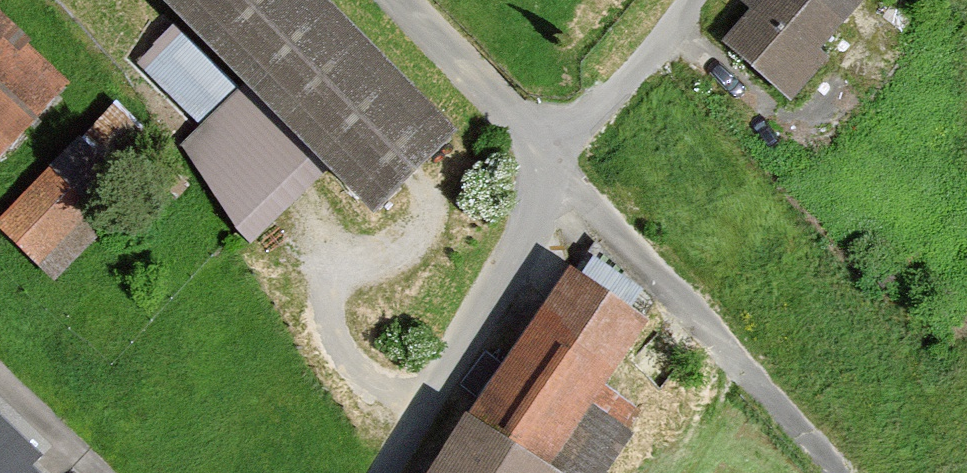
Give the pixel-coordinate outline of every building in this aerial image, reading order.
[(314,0),(151,0),(243,94),(190,147),(244,253),(320,179),(362,219),(447,141),(314,0)] [(738,4),(753,17),(724,49),(791,107),(827,67),(813,54),(861,0),(742,0),(738,4)] [(68,83),(0,12),(0,159),(68,83)] [(52,257),(166,134),(118,90),(4,213),(52,257)] [(561,270),(429,472),(547,472),(644,324),(561,270)] [(45,463),(0,418),(0,472),(36,472),(45,463)]
